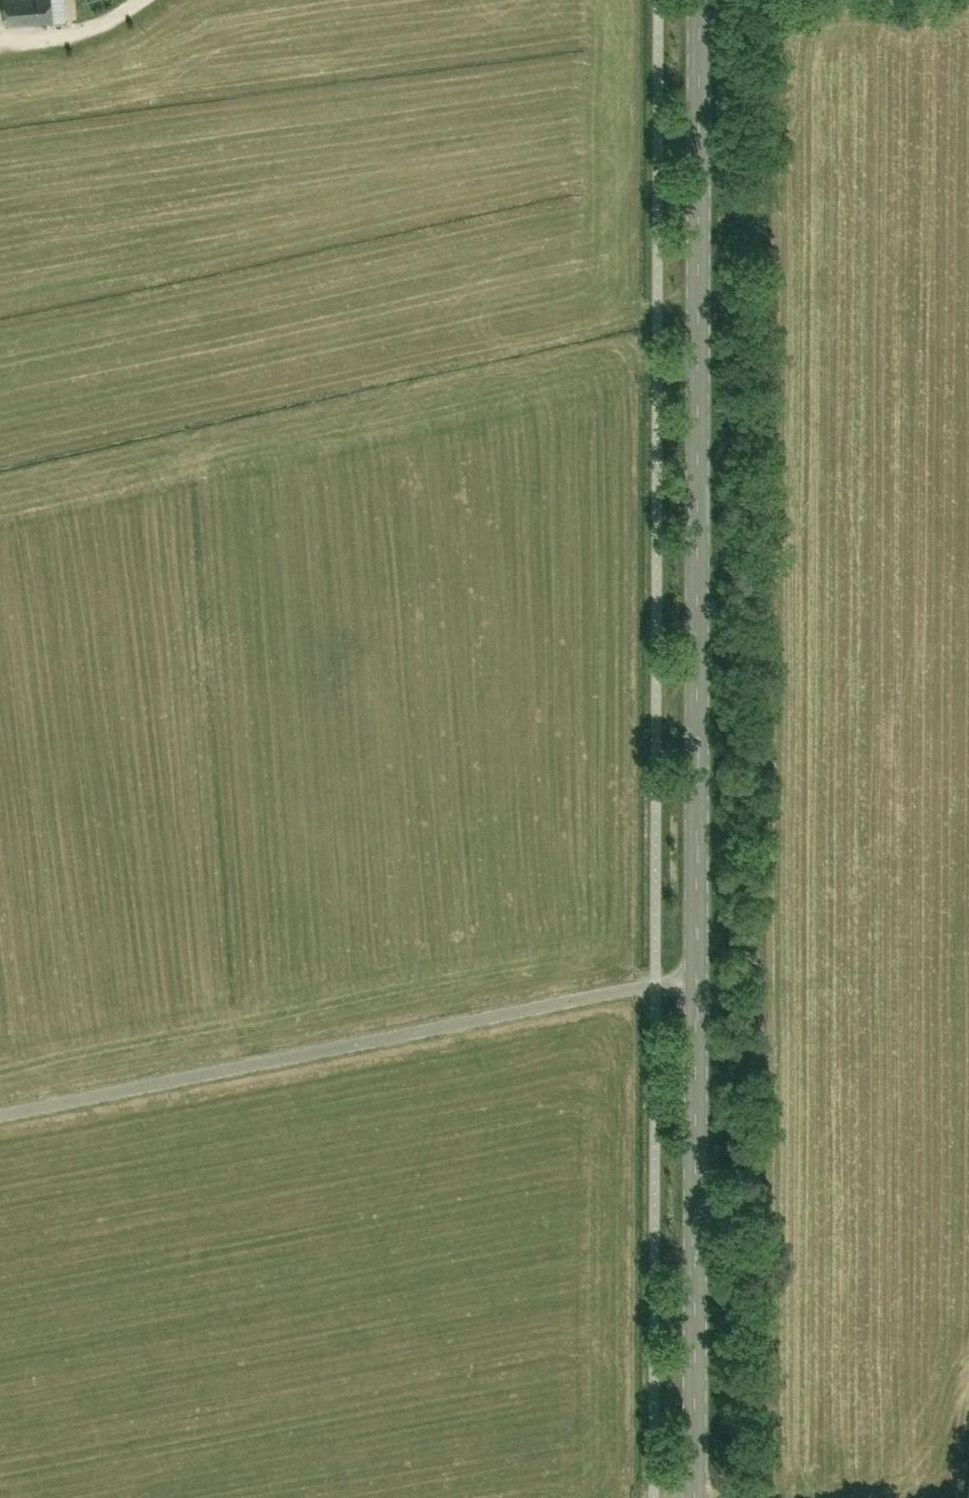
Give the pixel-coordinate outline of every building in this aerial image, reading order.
[(54,22),(53,0),(3,0),(5,25),(54,22)]
